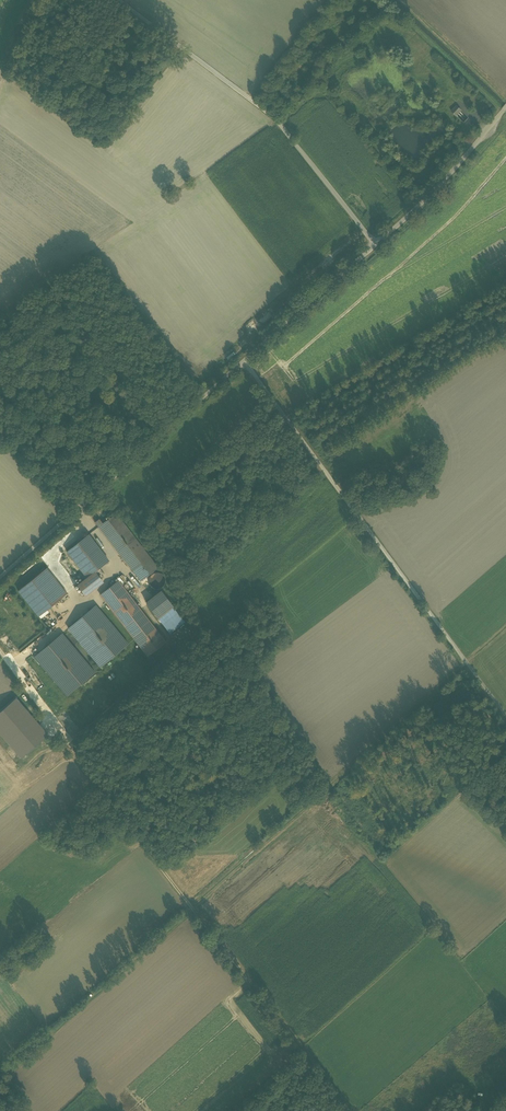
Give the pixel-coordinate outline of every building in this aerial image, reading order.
[(457,106),(451,112),(456,117),(462,111),(457,106)] [(119,513),(103,526),(145,578),(161,565),(119,513)] [(93,534),(71,551),(90,577),(82,584),(89,594),(107,579),(99,568),(112,558),(93,534)] [(47,569),(20,591),(40,617),(68,595),(47,569)] [(156,573),(154,575),(153,576),(153,579),(153,582),(155,584),(157,586),(159,587),(162,587),(164,586),(166,585),(168,583),(169,580),(168,577),(167,574),(165,572),(162,571),(159,571),(156,573)] [(124,582),(105,598),(151,656),(171,641),(124,582)] [(163,590),(147,601),(169,633),(185,622),(163,590)] [(96,606),(68,629),(100,667),(127,644),(96,606)] [(64,635),(37,658),(69,696),(96,673),(64,635)]
